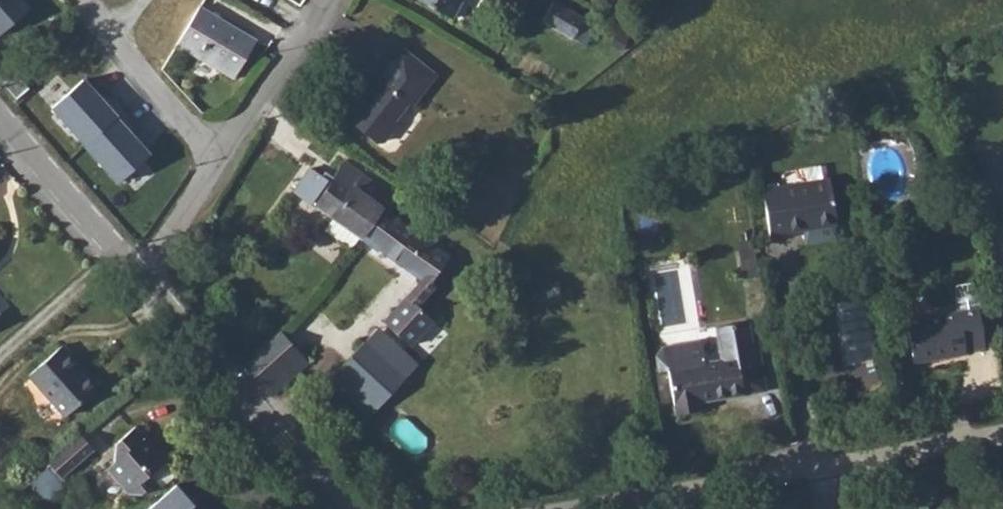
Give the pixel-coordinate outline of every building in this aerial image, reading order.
[(24,0),(0,0),(0,33),(30,8),(24,0)] [(403,11),(443,35),(464,0),(410,0),(403,11)] [(195,20),(176,58),(232,87),(254,50),(195,20)] [(545,20),(534,38),(564,57),(575,38),(545,20)] [(397,68),(374,95),(406,122),(408,124),(432,97),(397,68)] [(85,79),(53,106),(123,186),(151,155),(85,79)] [(406,122),(374,95),(358,114),(339,97),(319,120),(364,160),(380,159),(394,145),(394,135),(406,122)] [(384,203),(347,178),(336,194),(316,181),(306,195),(316,201),(309,211),(362,248),(366,252),(385,224),(375,218),(384,203)] [(825,196),(775,203),(781,249),(832,241),(825,196)] [(385,224),(366,252),(380,261),(381,260),(423,291),(409,310),(388,336),(415,357),(437,331),(418,317),(434,296),(431,293),(449,269),(428,255),(436,242),(405,220),(395,214),(388,224),(385,224)] [(954,318),(901,328),(907,370),(959,362),(957,358),(980,353),(974,315),(972,305),(967,291),(952,293),(953,309),(954,318)] [(273,395),(310,360),(280,328),(243,363),(273,395)] [(27,372),(43,390),(76,361),(79,358),(64,341),(27,372)] [(693,351),(656,356),(650,364),(653,381),(663,379),(669,424),(693,421),(691,412),(761,401),(753,351),(729,355),(731,368),(697,373),(693,351)] [(371,359),(346,390),(388,423),(413,392),(371,359)] [(76,361),(43,390),(64,414),(97,385),(76,361)] [(115,460),(104,470),(124,495),(137,500),(153,484),(153,477),(167,462),(149,441),(150,437),(138,423),(116,442),(115,460)] [(83,440),(48,470),(64,488),(98,459),(83,440)]
